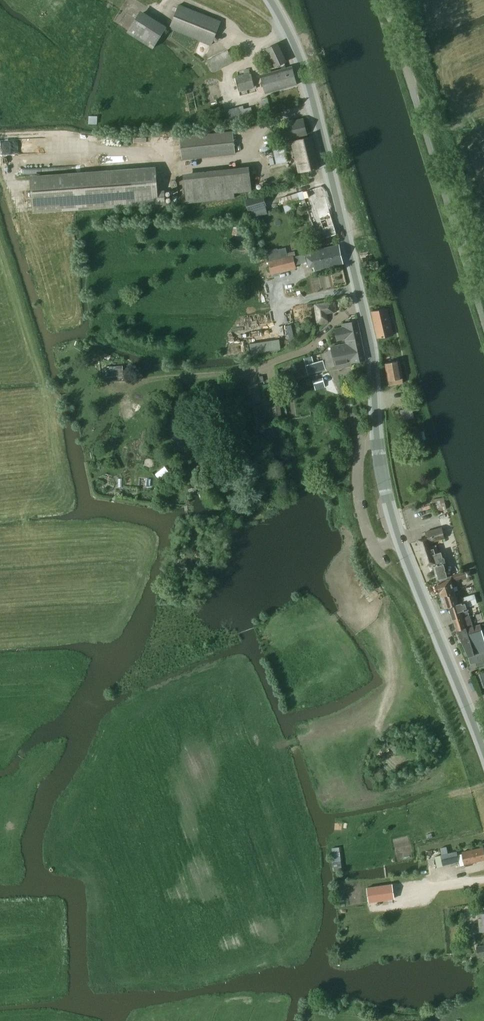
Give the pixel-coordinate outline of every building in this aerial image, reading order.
[(179,4),(169,28),(212,46),(221,21),(179,4)] [(127,32),(153,49),(167,27),(141,11),(127,32)] [(266,49),(274,67),(287,61),(279,43),(266,49)] [(228,50),(207,60),(213,72),(234,62),(228,50)] [(266,93),(297,85),(292,66),(261,75),(266,93)] [(244,70),(245,74),(235,76),(239,92),(255,89),(251,72),(250,73),(249,69),(244,70)] [(244,105),(225,111),(229,123),(247,118),(244,105)] [(285,140),(286,143),(293,141),(295,141),(294,137),(307,134),(303,119),(279,124),(283,140),(285,140)] [(182,160),(236,154),(233,131),(179,136),(182,160)] [(295,141),(293,141),(298,172),(319,168),(313,137),(295,141)] [(43,139),(1,141),(2,155),(7,155),(7,174),(36,173),(36,155),(44,155),(43,139)] [(118,157),(147,158),(147,149),(118,148),(118,157)] [(268,166),(288,162),(284,148),(265,152),(268,166)] [(252,192),(250,166),(183,174),(187,203),(235,198),(235,193),(252,192)] [(30,176),(33,214),(166,204),(165,191),(159,191),(157,167),(30,176)] [(303,193),(301,193),(303,199),(309,216),(317,240),(336,234),(329,210),(322,187),(303,193)] [(249,212),(267,206),(263,194),(245,200),(249,212)] [(339,245),(311,252),(311,253),(312,255),(315,269),(343,263),(339,245)] [(266,252),(269,261),(293,255),(293,256),(296,256),(295,252),(287,254),(286,248),(278,249),(271,251),(266,252)] [(293,255),(269,261),(268,261),(271,274),(289,270),(296,268),(295,265),(293,257),(293,256),(293,255)] [(317,324),(328,323),(327,313),(336,312),(335,302),(315,304),(317,324)] [(377,338),(393,335),(387,308),(371,312),(377,338)] [(345,339),(346,342),(361,339),(358,321),(342,324),(343,328),(335,329),(337,341),(345,339)] [(253,356),(283,351),(281,338),(251,344),(253,356)] [(361,339),(346,342),(346,344),(332,347),(337,369),(352,365),(351,363),(366,360),(361,339)] [(306,357),(307,363),(326,360),(325,354),(306,357)] [(314,363),(306,365),(309,374),(325,369),(323,360),(314,363)] [(386,362),(389,385),(403,383),(400,360),(386,362)] [(114,368),(108,368),(108,377),(117,376),(117,366),(114,367),(114,368)] [(292,378),(306,374),(305,370),(291,374),(292,378)] [(323,378),(313,381),(316,389),(325,387),(323,378)] [(262,401),(260,389),(252,390),(253,403),(262,401)] [(282,416),(280,406),(272,407),(274,417),(282,416)] [(433,505),(436,504),(437,511),(446,509),(445,502),(444,498),(432,500),(433,505)] [(427,565),(429,565),(429,568),(433,566),(437,580),(439,579),(447,577),(444,564),(444,563),(446,562),(444,557),(443,557),(441,552),(439,553),(436,545),(430,547),(430,546),(429,543),(445,539),(442,527),(425,532),(426,537),(420,539),(423,549),(425,556),(427,565)] [(447,577),(439,579),(439,582),(441,581),(451,578),(451,579),(453,579),(453,581),(466,578),(464,572),(453,575),(452,576),(447,577)] [(441,596),(455,592),(451,579),(451,578),(441,581),(439,582),(437,582),(437,583),(435,583),(434,586),(436,591),(440,593),(441,596)] [(475,595),(457,600),(455,592),(441,596),(444,608),(449,607),(476,599),(475,595)] [(477,604),(476,599),(449,607),(452,619),(453,619),(453,621),(463,618),(461,613),(469,611),(468,607),(477,604)] [(463,618),(453,621),(456,630),(465,627),(467,633),(477,630),(477,631),(482,630),(480,625),(480,624),(473,626),(470,616),(463,618)] [(456,631),(458,635),(460,640),(462,644),(469,641),(470,644),(480,641),(480,642),(483,641),(483,638),(483,634),(482,630),(477,631),(477,630),(467,633),(465,627),(456,630),(456,631)] [(462,644),(463,646),(468,657),(470,664),(483,660),(481,653),(483,652),(483,641),(480,642),(480,641),(470,644),(469,641),(462,644)] [(459,862),(460,866),(465,865),(465,866),(473,865),(472,862),(483,860),(483,850),(483,847),(462,852),(462,854),(458,855),(457,851),(441,855),(443,866),(459,862)] [(449,879),(450,889),(457,888),(456,878),(449,879)] [(395,884),(377,887),(378,897),(396,895),(395,884)] [(478,913),(470,914),(471,923),(478,922),(479,931),(483,931),(483,912),(478,913)]
